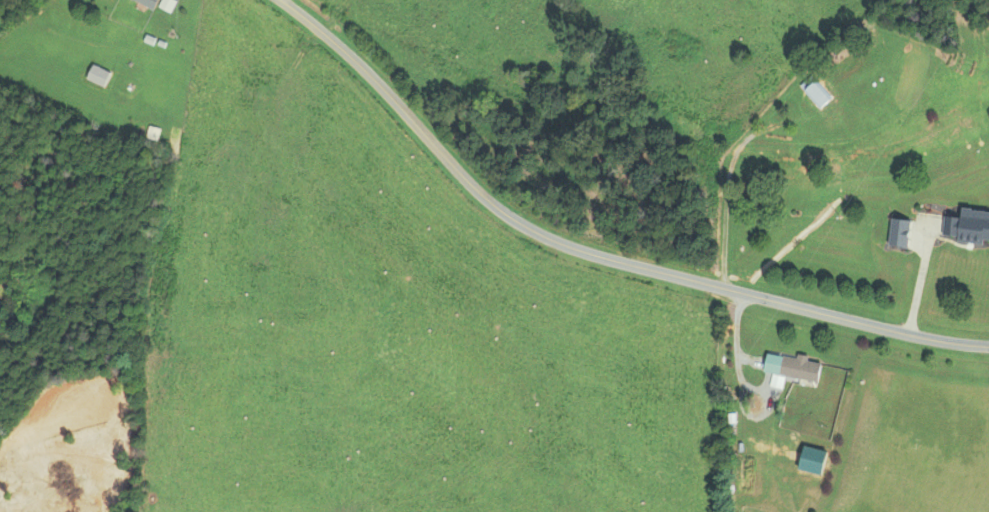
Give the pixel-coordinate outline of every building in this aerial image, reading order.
[(171,13),(177,0),(143,0),(171,13)] [(796,86),(814,107),(826,96),(808,75),(796,86)] [(938,216),(935,239),(984,244),(988,212),(954,209),(953,218),(938,216)] [(750,351),(747,369),(814,383),(818,364),(750,351)]
